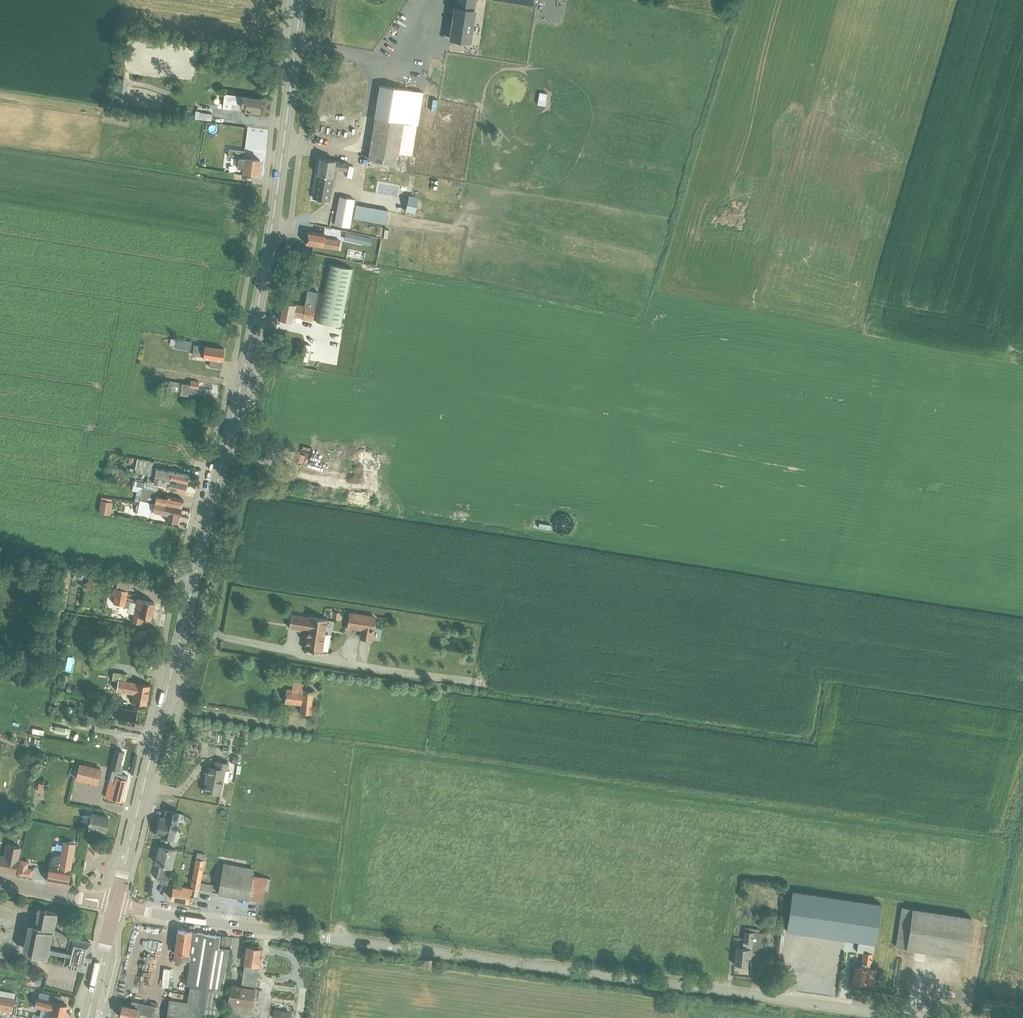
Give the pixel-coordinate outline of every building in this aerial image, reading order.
[(450,30),(452,30),(451,40),(471,43),(474,22),(472,22),(476,0),(456,0),(454,7),(456,8),(454,19),(452,19),(450,30)] [(379,85),(374,118),(417,125),(423,92),(379,85)] [(259,112),(261,98),(225,93),(223,108),(231,109),(232,103),(241,105),(241,107),(247,108),(247,110),(259,112)] [(196,111),(195,118),(199,119),(211,120),(212,114),(200,112),(196,111)] [(374,119),(368,158),(396,163),(398,152),(412,155),(417,127),(417,125),(374,118),(374,119)] [(203,147),(217,148),(219,136),(205,134),(203,147)] [(244,151),(229,149),(228,156),(239,158),(238,167),(245,168),(245,172),(258,174),(260,160),(243,157),(244,151)] [(336,177),(337,168),(346,170),(348,162),(321,157),(314,197),(329,200),(333,178),(336,177)] [(339,197),(334,224),(349,227),(351,217),(353,204),(354,199),(339,197)] [(356,204),(354,218),(386,223),(388,210),(356,204)] [(305,237),(307,238),(306,244),(333,248),(339,249),(340,241),(324,238),(325,234),(308,231),(308,232),(305,233),(305,237)] [(347,232),(345,239),(362,243),(363,236),(347,232)] [(328,263),(315,321),(341,326),(353,269),(328,263)] [(282,301),(278,319),(293,322),(294,316),(312,320),(318,292),(307,290),(304,305),(282,301)] [(171,337),(170,341),(176,342),(176,346),(191,349),(192,340),(171,337)] [(194,343),(193,354),(203,355),(204,358),(210,359),(209,367),(221,368),(224,348),(194,343)] [(164,380),(163,390),(180,392),(182,383),(164,380)] [(180,392),(180,394),(188,395),(188,396),(197,397),(197,393),(204,395),(217,397),(220,385),(206,383),(205,387),(203,386),(203,382),(199,382),(191,380),(191,383),(182,382),(182,383),(180,392)] [(329,446),(329,455),(352,457),(353,448),(329,446)] [(302,474),(325,476),(327,456),(303,454),(302,474)] [(137,459),(134,471),(148,474),(186,483),(188,475),(171,471),(157,469),(152,468),(153,462),(137,459)] [(186,483),(148,474),(145,487),(157,489),(158,483),(169,485),(168,487),(185,491),(186,483)] [(165,498),(154,495),(156,489),(145,487),(143,486),(140,499),(181,508),(183,499),(166,495),(165,498)] [(333,490),(333,502),(345,502),(345,490),(333,490)] [(150,509),(166,513),(165,520),(177,523),(178,516),(179,516),(181,508),(140,499),(139,499),(139,502),(138,502),(137,502),(137,503),(136,503),(135,504),(135,505),(135,506),(134,506),(134,507),(135,508),(135,509),(135,510),(136,510),(136,511),(137,511),(137,512),(149,515),(150,509)] [(100,500),(98,512),(110,514),(112,502),(100,500)] [(90,578),(84,583),(89,589),(95,584),(90,578)] [(127,591),(116,588),(113,603),(124,605),(127,591)] [(134,614),(132,622),(142,624),(144,616),(151,618),(154,602),(137,599),(133,614),(134,614)] [(350,613),(348,627),(362,629),(372,631),(372,632),(373,633),(374,628),(373,628),(374,616),(350,613)] [(323,653),(328,621),(291,614),(289,627),(308,630),(305,650),(323,653)] [(146,703),(149,685),(125,681),(126,674),(114,672),(112,679),(118,680),(116,690),(133,693),(131,701),(146,703)] [(58,675),(57,686),(64,687),(66,676),(58,675)] [(313,691),(303,690),(304,683),(293,681),(292,688),(286,687),(284,701),(300,703),(299,711),(310,713),(313,691)] [(134,723),(136,711),(121,708),(121,705),(111,703),(109,711),(119,713),(117,720),(120,720),(119,722),(125,723),(125,722),(134,723)] [(98,725),(99,717),(87,714),(86,722),(98,725)] [(66,728),(55,726),(54,732),(65,734),(69,735),(70,728),(66,728)] [(119,770),(124,752),(115,750),(110,768),(112,768),(117,770),(119,770)] [(208,768),(203,791),(219,794),(222,780),(227,781),(229,771),(227,770),(229,764),(216,761),(214,769),(208,768)] [(80,763),(76,778),(97,784),(101,768),(80,763)] [(109,781),(105,796),(121,800),(127,776),(116,773),(117,770),(112,768),(109,781)] [(174,839),(179,813),(166,810),(164,818),(160,817),(156,835),(174,839)] [(89,819),(87,826),(90,827),(90,829),(96,830),(97,828),(105,830),(108,817),(91,813),(89,813),(88,818),(89,819)] [(49,866),(46,880),(68,884),(70,869),(75,843),(63,841),(61,855),(58,854),(50,860),(49,866)] [(2,870),(15,873),(16,867),(21,847),(7,844),(5,856),(0,855),(0,870),(2,870)] [(166,884),(174,850),(159,847),(155,864),(163,866),(162,868),(158,867),(157,879),(159,879),(158,882),(166,884)] [(182,888),(174,886),(171,898),(188,902),(189,896),(193,897),(195,889),(212,892),(213,884),(200,882),(204,860),(205,854),(197,852),(191,887),(182,886),(182,888)] [(20,859),(17,874),(32,877),(34,869),(27,867),(29,861),(20,859)] [(262,901),(266,878),(252,875),(253,868),(223,863),(218,893),(262,901)] [(870,964),(874,943),(880,903),(791,890),(785,930),(858,941),(856,952),(863,953),(861,963),(862,963),(861,967),(854,966),(852,982),(873,985),(876,969),(870,968),(870,964)] [(29,922),(23,950),(33,952),(33,954),(48,957),(49,953),(66,956),(64,964),(84,969),(87,958),(89,959),(91,950),(88,950),(90,942),(92,931),(72,926),(71,933),(54,929),(57,913),(46,911),(47,909),(38,907),(35,924),(29,922)] [(902,907),(896,946),(965,957),(971,917),(902,907)] [(761,950),(763,933),(759,933),(759,929),(745,927),(742,948),(735,947),(733,963),(747,965),(748,958),(750,958),(751,949),(761,950)] [(188,1002),(169,1000),(166,1017),(217,1017),(218,1016),(217,1016),(229,948),(219,947),(220,935),(178,930),(176,943),(174,942),(173,951),(175,952),(174,958),(182,960),(182,959),(190,960),(190,963),(195,964),(188,1002)] [(228,944),(229,936),(222,935),(221,943),(228,944)] [(157,969),(159,941),(142,940),(141,948),(146,948),(145,968),(157,969)] [(260,958),(259,958),(260,949),(247,947),(241,986),(230,984),(227,1003),(230,1003),(228,1015),(250,1017),(260,958)] [(163,988),(171,988),(172,969),(164,969),(163,988)] [(12,1011),(14,997),(15,992),(0,989),(0,1009),(12,1011)] [(66,1004),(60,1002),(62,997),(39,992),(38,997),(37,997),(34,1006),(41,1008),(39,1017),(63,1017),(66,1004)] [(154,1006),(130,1000),(129,1006),(121,1004),(118,1016),(126,1017),(134,1017),(136,1012),(152,1016),(154,1006)] [(273,1017),(277,1017),(289,1017),(289,1012),(274,1010),(273,1017)]
